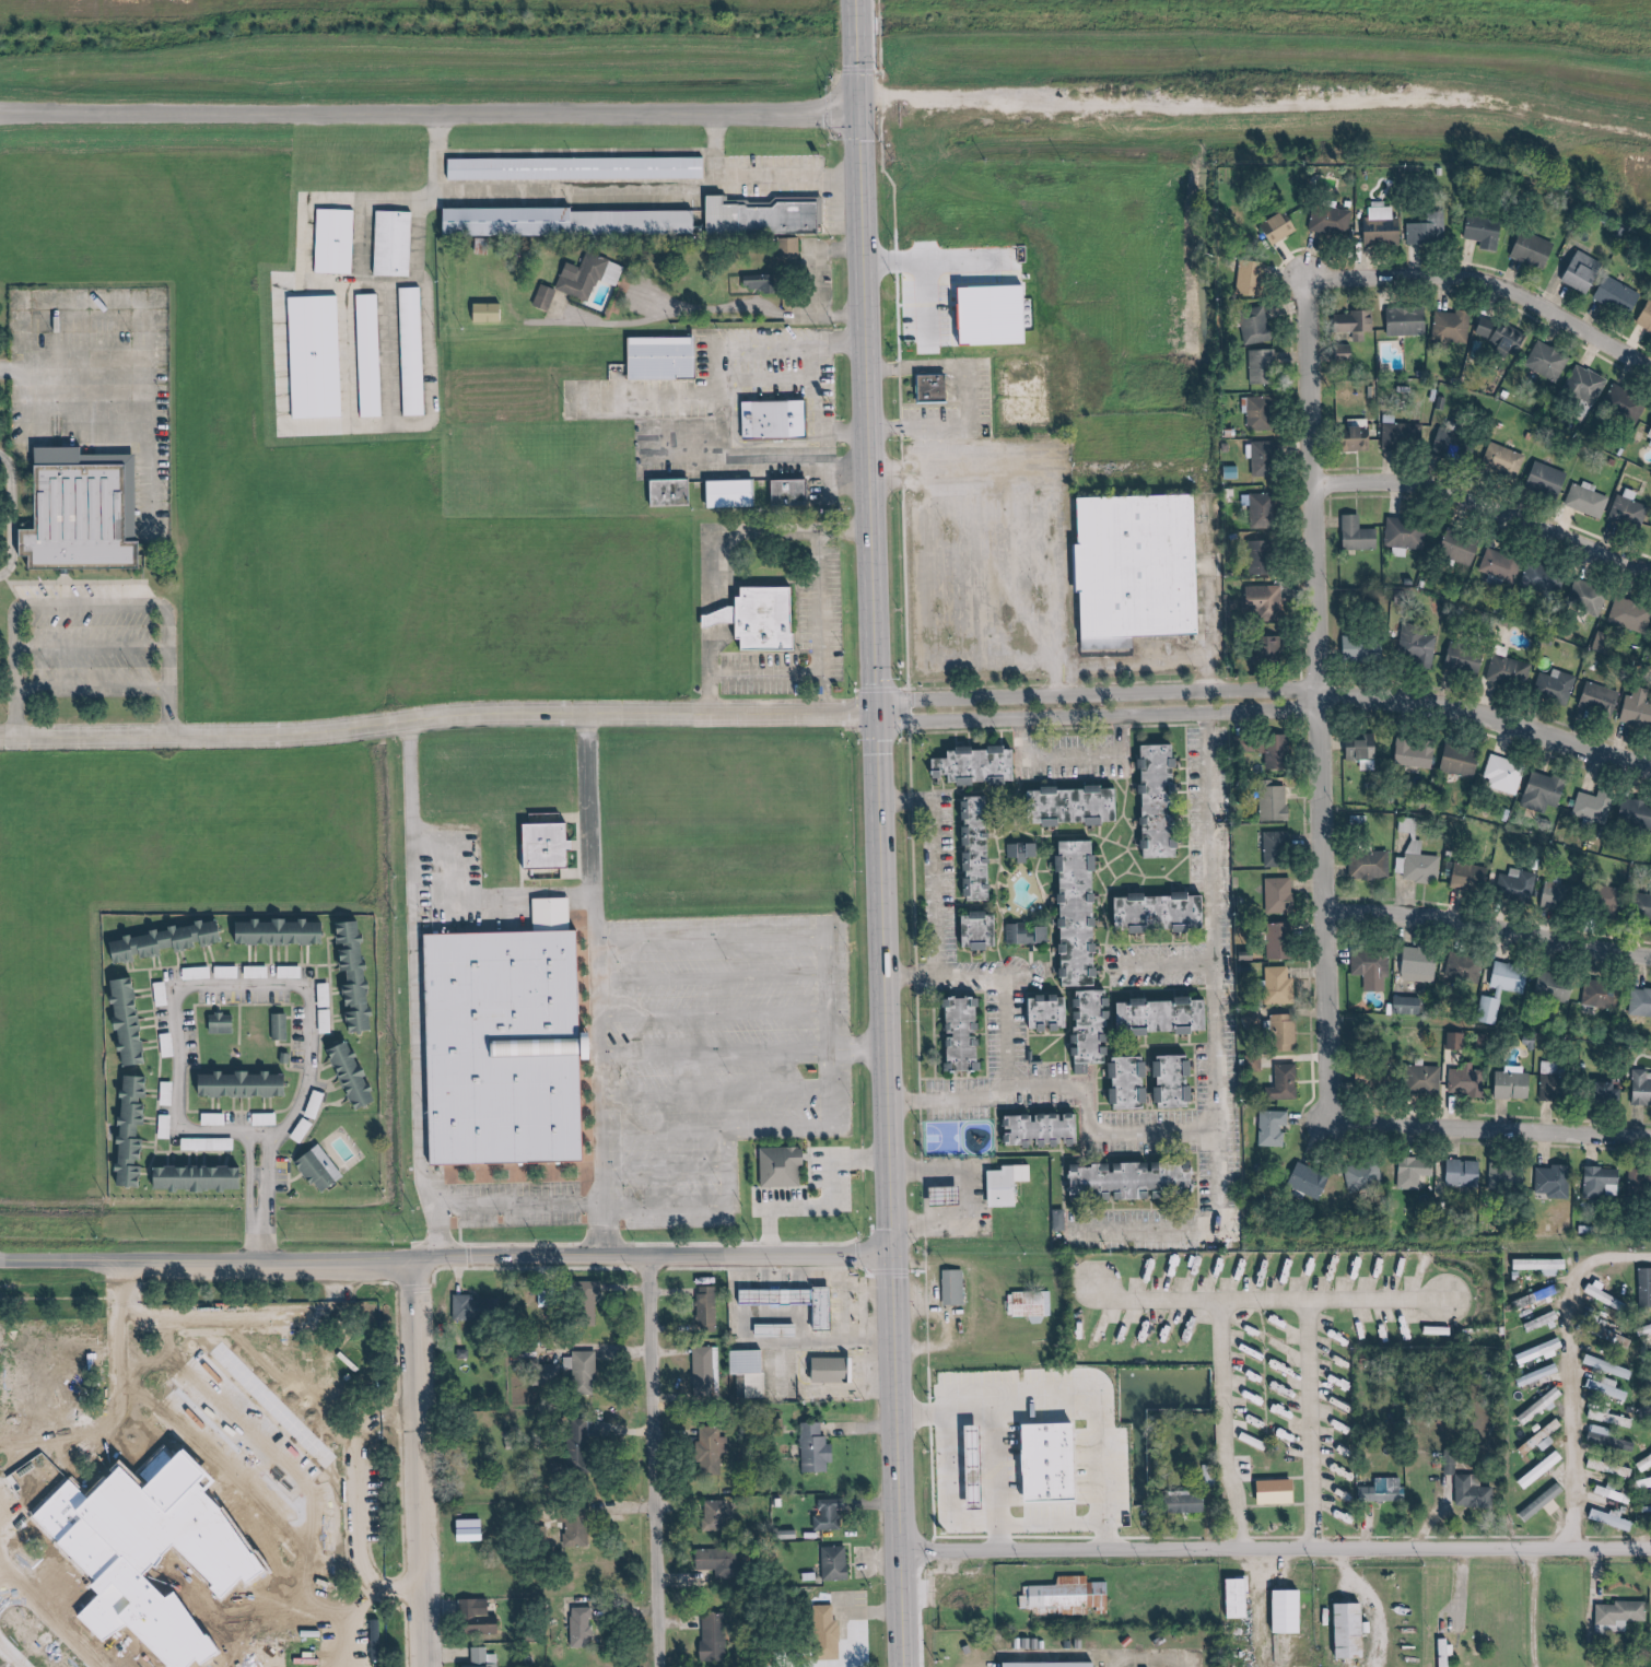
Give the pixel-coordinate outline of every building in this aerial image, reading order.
[(453,159),(453,180),(709,178),(709,157),(453,159)] [(825,234),(824,198),(758,199),(759,204),(729,205),(729,195),(713,196),(713,236),(825,234)] [(1350,238),(1355,213),(1317,205),(1312,230),(1350,238)] [(451,208),(451,236),(700,234),(700,210),(578,211),(578,207),(451,208)] [(1369,247),(1405,245),(1404,219),(1397,219),(1396,207),(1372,208),(1373,217),(1368,217),(1369,247)] [(319,273),(356,274),(358,210),(321,209),(319,273)] [(1274,246),(1303,231),(1292,209),(1263,224),(1274,246)] [(379,276),(415,277),(417,212),(381,211),(379,276)] [(1411,245),(1447,244),(1446,212),(1430,213),(1430,223),(1410,224),(1411,245)] [(1485,241),(1484,250),(1503,252),(1507,221),(1473,216),(1469,239),(1485,241)] [(1559,245),(1526,231),(1515,257),(1549,271),(1559,245)] [(803,237),(782,238),(783,259),(804,258),(803,237)] [(1595,295),(1609,263),(1580,250),(1566,283),(1595,295)] [(628,264),(589,252),(585,267),(569,263),(560,292),(594,302),(600,280),(621,286),(628,264)] [(1267,295),(1268,261),(1242,260),(1241,294),(1267,295)] [(1633,319),(1647,296),(1612,275),(1599,298),(1633,319)] [(553,311),(560,289),(543,284),(536,306),(553,311)] [(1032,285),(965,286),(966,345),(1033,344),(1032,285)] [(404,288),(408,416),(429,416),(425,287),(404,288)] [(361,294),(365,418),(386,417),(383,294),(361,294)] [(298,419),(346,417),(342,295),(294,297),(298,419)] [(507,303),(477,303),(477,322),(507,323),(507,303)] [(1246,343),(1273,342),(1271,307),(1244,309),(1246,343)] [(1357,332),(1357,342),(1369,341),(1369,332),(1374,331),(1373,311),(1346,312),(1347,333),(1357,332)] [(1391,335),(1431,334),(1431,311),(1391,312),(1391,335)] [(1437,311),(1436,341),(1472,343),(1473,312),(1437,311)] [(1479,341),(1525,347),(1528,327),(1482,321),(1479,341)] [(634,338),(634,380),(701,379),(701,337),(634,338)] [(1560,381),(1571,354),(1539,341),(1528,368),(1560,381)] [(1338,346),(1339,361),(1357,361),(1357,345),(1338,346)] [(1253,351),(1254,384),(1279,383),(1278,350),(1253,351)] [(1565,388),(1596,406),(1610,382),(1579,363),(1565,388)] [(909,375),(909,402),(944,402),(942,375),(909,375)] [(1252,430),(1277,429),(1276,397),(1245,398),(1246,413),(1251,413),(1252,430)] [(735,400),(736,438),(801,436),(800,398),(735,400)] [(1397,423),(1398,415),(1386,415),(1385,448),(1424,449),(1425,424),(1397,423)] [(1374,419),(1351,419),(1352,450),(1375,450),(1374,419)] [(1438,451),(1468,456),(1471,435),(1441,430),(1438,451)] [(1249,443),(1250,458),(1256,458),(1256,477),(1281,476),(1280,442),(1249,443)] [(1486,466),(1522,476),(1529,453),(1493,443),(1486,466)] [(26,446),(74,446),(74,453),(128,453),(129,540),(137,540),(137,567),(24,568),(23,555),(13,555),(12,526),(26,526),(26,446)] [(1561,500),(1572,475),(1541,461),(1530,486),(1561,500)] [(658,506),(695,505),(695,479),(658,480),(658,506)] [(714,481),(715,508),(759,507),(759,480),(714,481)] [(814,505),(813,480),(778,481),(779,506),(814,505)] [(1613,497),(1576,483),(1568,505),(1605,519),(1613,497)] [(1644,527),(1650,508),(1650,506),(1637,501),(1640,492),(1625,487),(1614,517),(1644,527)] [(1255,529),(1280,528),(1280,494),(1245,495),(1246,506),(1255,506),(1255,529)] [(1073,498),(1077,650),(1122,649),(1131,637),(1194,637),(1185,496),(1073,498)] [(1347,515),(1348,550),(1383,549),(1382,528),(1365,529),(1365,515),(1347,515)] [(1427,548),(1428,521),(1390,520),(1389,546),(1427,548)] [(1473,568),(1483,545),(1452,532),(1442,553),(1473,568)] [(1278,576),(1279,541),(1252,540),(1251,575),(1278,576)] [(1524,559),(1488,550),(1482,573),(1518,582),(1524,559)] [(1521,585),(1558,597),(1564,577),(1528,566),(1521,585)] [(1575,582),(1570,597),(1595,606),(1600,590),(1575,582)] [(729,594),(730,636),(736,636),(736,653),(792,653),(792,630),(785,630),(785,584),(735,584),(735,594),(729,594)] [(1286,585),(1252,586),(1252,617),(1286,617),(1286,585)] [(1646,632),(1650,613),(1650,607),(1615,598),(1609,623),(1646,632)] [(1440,631),(1405,627),(1401,659),(1437,662),(1440,631)] [(1594,648),(1608,650),(1611,633),(1597,631),(1594,648)] [(1350,636),(1349,660),(1387,661),(1388,637),(1350,636)] [(1263,662),(1285,662),(1284,637),(1263,638),(1263,662)] [(1449,669),(1484,676),(1489,652),(1453,645),(1449,669)] [(1489,677),(1526,690),(1535,666),(1497,653),(1489,677)] [(1543,673),(1537,690),(1570,703),(1580,677),(1557,668),(1553,676),(1543,673)] [(1622,692),(1589,683),(1583,705),(1616,714),(1622,692)] [(1634,687),(1633,696),(1625,695),(1620,722),(1650,728),(1650,702),(1650,701),(1650,690),(1634,687)] [(1293,736),(1263,737),(1264,753),(1270,753),(1270,769),(1294,768),(1293,736)] [(1364,770),(1381,770),(1380,736),(1350,738),(1351,760),(1364,760),(1364,770)] [(1438,746),(1420,745),(1420,739),(1400,738),(1399,766),(1437,767),(1438,746)] [(924,756),(924,775),(941,775),(942,783),(1007,782),(1006,743),(940,746),(940,755),(924,756)] [(1131,746),(1134,858),(1169,857),(1166,744),(1131,746)] [(1484,756),(1450,746),(1443,769),(1477,780),(1484,756)] [(1527,763),(1492,755),(1486,777),(1493,779),(1491,788),(1520,794),(1527,763)] [(1569,781),(1533,773),(1524,807),(1547,813),(1549,804),(1562,807),(1569,781)] [(1020,786),(1020,822),(1108,821),(1106,785),(1020,786)] [(1292,821),(1291,786),(1265,786),(1265,821),(1292,821)] [(1615,795),(1600,790),(1597,797),(1581,791),(1574,814),(1605,825),(1615,795)] [(956,798),(958,902),(982,902),(980,797),(956,798)] [(1650,827),(1650,801),(1623,800),(1621,826),(1650,827)] [(1442,856),(1423,855),(1424,840),(1419,840),(1420,821),(1402,819),(1401,832),(1411,833),(1409,858),(1399,857),(1397,878),(1441,881),(1442,856)] [(576,822),(531,823),(532,868),(575,868),(575,848),(577,848),(576,822)] [(1293,832),(1268,831),(1268,867),(1293,867),(1293,832)] [(1052,981),(1089,981),(1087,841),(1050,842),(1052,981)] [(1041,856),(1041,842),(1011,843),(1012,861),(1033,860),(1033,856),(1041,856)] [(1352,877),(1391,878),(1392,853),(1352,852),(1352,877)] [(1490,865),(1456,864),(1456,889),(1490,890),(1490,865)] [(565,879),(583,879),(583,867),(565,867),(565,879)] [(1511,875),(1501,873),(1497,896),(1533,902),(1538,872),(1512,869),(1511,875)] [(1269,878),(1270,913),(1297,913),(1296,877),(1269,878)] [(1572,884),(1548,881),(1545,906),(1569,909),(1572,884)] [(1106,896),(1106,929),(1195,929),(1195,896),(1106,896)] [(955,916),(955,949),(987,950),(987,916),(955,916)] [(230,942),(226,920),(112,939),(117,964),(171,954),(170,952),(230,942)] [(238,944),(331,944),(331,920),(238,920),(238,944)] [(353,1032),(379,1029),(378,1016),(380,1016),(368,920),(337,923),(340,946),(342,946),(345,970),(354,968),(356,984),(348,985),(351,1008),(350,1008),(353,1032)] [(1271,958),(1295,959),(1296,923),(1272,923),(1271,958)] [(1052,943),(1052,924),(1010,925),(1011,944),(1052,943)] [(420,932),(573,927),(583,1184),(429,1189),(420,932)] [(1437,984),(1443,951),(1410,946),(1404,979),(1437,984)] [(1368,991),(1388,991),(1387,971),(1391,971),(1391,949),(1355,950),(1355,975),(1367,974),(1368,991)] [(1480,984),(1485,957),(1451,952),(1446,978),(1480,984)] [(1498,1025),(1504,990),(1527,994),(1531,967),(1499,962),(1493,997),(1487,996),(1483,1022),(1498,1025)] [(241,966),(218,967),(218,978),(241,978),(241,966)] [(248,967),(248,978),(271,978),(271,966),(248,967)] [(281,978),(304,978),(305,967),(281,966),(281,978)] [(187,980),(214,979),(214,967),(186,968),(187,980)] [(1291,967),(1267,967),(1268,1004),(1296,1004),(1296,977),(1291,978),(1291,967)] [(1575,999),(1577,979),(1538,974),(1536,995),(1575,999)] [(143,977),(116,980),(119,1003),(121,1002),(128,1065),(151,1063),(143,977)] [(1584,1003),(1615,1008),(1619,986),(1588,980),(1584,1003)] [(171,1005),(169,982),(158,983),(160,1006),(171,1005)] [(334,1007),(333,983),(321,983),(322,1007),(334,1007)] [(1650,1017),(1650,989),(1632,988),(1631,1016),(1650,1017)] [(938,997),(971,996),(972,1073),(939,1075),(938,997)] [(1425,1015),(1425,998),(1397,997),(1397,1014),(1425,1015)] [(1018,1000),(1018,1029),(1062,1028),(1061,999),(1018,1000)] [(1066,1060),(1097,1060),(1096,999),(1065,999),(1066,1060)] [(1109,1001),(1109,1029),(1199,1029),(1198,1001),(1109,1001)] [(334,1009),(322,1010),(323,1033),(335,1033),(334,1009)] [(1249,1033),(1266,1030),(1261,1010),(1245,1014),(1249,1033)] [(291,1013),(276,1014),(276,1040),(292,1040),(291,1013)] [(239,1034),(240,1015),(213,1014),(212,1033),(239,1034)] [(1273,1014),(1274,1039),(1280,1038),(1281,1051),(1299,1050),(1298,1014),(1273,1014)] [(1450,1049),(1466,1049),(1467,1033),(1451,1032),(1450,1049)] [(1148,1054),(1180,1053),(1182,1105),(1150,1106),(1148,1054)] [(1102,1056),(1137,1055),(1138,1105),(1103,1106),(1102,1056)] [(1567,1101),(1568,1062),(1543,1061),(1542,1100),(1567,1101)] [(1279,1087),(1271,1087),(1272,1099),(1301,1099),(1300,1064),(1278,1064),(1279,1087)] [(1443,1094),(1443,1066),(1416,1065),(1415,1093),(1443,1094)] [(1451,1093),(1485,1094),(1486,1070),(1475,1070),(1475,1067),(1452,1066),(1451,1093)] [(1526,1067),(1507,1066),(1507,1071),(1498,1071),(1497,1097),(1533,1098),(1534,1074),(1525,1074),(1526,1067)] [(1650,1079),(1650,1070),(1636,1070),(1635,1105),(1650,1106),(1650,1079)] [(1389,1079),(1365,1071),(1360,1084),(1384,1093),(1389,1079)] [(294,1097),(294,1074),(201,1073),(201,1096),(294,1097)] [(120,1185),(148,1186),(150,1162),(149,1162),(151,1138),(145,1138),(146,1124),(152,1124),(153,1100),(155,1076),(130,1074),(124,1155),(120,1155),(119,1173),(121,1173),(120,1185)] [(1597,1081),(1597,1099),(1626,1100),(1626,1082),(1597,1081)] [(320,1119),(328,1093),(317,1090),(309,1116),(320,1119)] [(1261,1145),(1286,1146),(1287,1125),(1291,1126),(1291,1112),(1262,1111),(1261,1145)] [(996,1113),(996,1147),(1072,1146),(1072,1112),(996,1113)] [(228,1126),(228,1113),(205,1113),(205,1125),(228,1126)] [(280,1113),(256,1113),(256,1125),(280,1125),(280,1113)] [(162,1138),(174,1138),(174,1115),(163,1115),(162,1138)] [(305,1143),(316,1123),(305,1117),(295,1138),(305,1143)] [(237,1139),(185,1138),(185,1150),(237,1151),(237,1139)] [(321,1194),(347,1180),(327,1145),(301,1159),(321,1194)] [(752,1147),(753,1188),(799,1187),(799,1146),(752,1147)] [(1437,1176),(1437,1159),(1401,1158),(1400,1189),(1421,1189),(1422,1176),(1437,1176)] [(1484,1186),(1484,1160),(1448,1160),(1447,1186),(1484,1186)] [(1065,1162),(1065,1199),(1184,1199),(1184,1162),(1065,1162)] [(1527,1164),(1492,1163),(1492,1189),(1526,1190),(1527,1164)] [(1294,1190),(1327,1198),(1333,1172),(1301,1164),(1294,1190)] [(1021,1206),(1021,1181),(1036,1181),(1036,1165),(1007,1165),(1007,1170),(993,1170),(994,1207),(1021,1206)] [(1382,1165),(1349,1167),(1350,1190),(1384,1188),(1382,1165)] [(1539,1165),(1538,1193),(1550,1193),(1550,1198),(1572,1199),(1574,1167),(1539,1165)] [(156,1189),(247,1190),(247,1167),(156,1166),(156,1189)] [(1588,1197),(1624,1198),(1625,1168),(1588,1167),(1588,1197)] [(1633,1171),(1633,1195),(1650,1196),(1650,1172),(1633,1171)] [(937,1187),(937,1206),(967,1205),(966,1186),(937,1187)] [(1070,1231),(1069,1209),(1056,1209),(1057,1231),(1070,1231)] [(1562,1276),(1562,1269),(1570,1269),(1570,1259),(1517,1258),(1517,1269),(1547,1270),(1547,1276),(1562,1276)] [(1650,1308),(1650,1269),(1640,1269),(1641,1308),(1650,1308)] [(947,1271),(948,1307),(971,1307),(970,1271),(947,1271)] [(1623,1310),(1627,1302),(1605,1291),(1609,1284),(1597,1279),(1590,1293),(1623,1310)] [(605,1281),(586,1282),(587,1294),(605,1293),(605,1281)] [(1530,1296),(1533,1304),(1563,1292),(1560,1284),(1530,1296)] [(720,1286),(700,1286),(700,1326),(712,1326),(712,1330),(719,1330),(720,1286)] [(807,1286),(807,1330),(826,1330),(824,1286),(807,1286)] [(542,1307),(560,1308),(560,1289),(542,1288),(542,1307)] [(1053,1291),(1010,1292),(1010,1317),(1033,1316),(1034,1321),(1054,1320),(1053,1291)] [(457,1296),(457,1320),(499,1320),(499,1297),(457,1296)] [(760,1337),(801,1338),(801,1325),(760,1324),(760,1337)] [(1559,1350),(1568,1347),(1564,1337),(1520,1354),(1524,1365),(1548,1355),(1550,1359),(1561,1355),(1559,1350)] [(716,1347),(695,1347),(697,1396),(718,1396),(716,1347)] [(736,1375),(751,1374),(752,1398),(769,1397),(767,1349),(735,1351),(736,1375)] [(566,1370),(578,1369),(578,1394),(600,1394),(600,1351),(575,1352),(575,1357),(566,1357),(566,1370)] [(1635,1369),(1588,1355),(1585,1365),(1632,1380),(1635,1369)] [(857,1383),(857,1358),(815,1358),(815,1383),(857,1383)] [(218,1641),(284,1639),(281,1537),(280,1529),(305,1528),(303,1471),(302,1458),(291,1459),(288,1381),(278,1381),(277,1359),(189,1362),(190,1377),(179,1377),(183,1464),(200,1464),(200,1472),(151,1475),(151,1491),(139,1491),(140,1538),(162,1538),(163,1572),(215,1571),(218,1641)] [(1521,1378),(1524,1386),(1563,1371),(1560,1363),(1521,1378)] [(562,1381),(564,1366),(550,1365),(549,1379),(562,1381)] [(1631,1391),(1591,1379),(1588,1390),(1628,1401),(1631,1391)] [(1567,1394),(1560,1386),(1522,1417),(1529,1426),(1558,1402),(1567,1394)] [(1608,1421),(1610,1413),(1596,1410),(1594,1419),(1608,1421)] [(1554,1434),(1567,1426),(1562,1419),(1522,1447),(1528,1455),(1543,1445),(1547,1451),(1559,1443),(1554,1434)] [(601,1420),(573,1420),(573,1461),(553,1461),(553,1473),(600,1474),(601,1420)] [(805,1423),(806,1472),(832,1472),(832,1462),(839,1462),(838,1444),(831,1444),(831,1436),(825,1436),(825,1422),(805,1423)] [(1034,1502),(1084,1501),(1082,1423),(1031,1424),(1034,1502)] [(1590,1439),(1638,1453),(1642,1440),(1593,1426),(1590,1439)] [(703,1474),(725,1475),(725,1455),(730,1456),(731,1428),(705,1427),(703,1474)] [(1524,1481),(1530,1490),(1568,1458),(1561,1450),(1524,1481)] [(1592,1468),(1635,1478),(1637,1468),(1594,1458),(1592,1468)] [(1497,1486),(1476,1487),(1476,1474),(1458,1474),(1459,1507),(1498,1506),(1497,1486)] [(1378,1486),(1363,1487),(1364,1502),(1408,1501),(1408,1477),(1378,1478),(1378,1486)] [(1300,1480),(1263,1481),(1264,1505),(1301,1504),(1300,1480)] [(1559,1498),(1569,1492),(1564,1484),(1524,1509),(1531,1520),(1550,1509),(1554,1515),(1565,1509),(1559,1498)] [(1635,1494),(1602,1486),(1600,1495),(1634,1502),(1635,1494)] [(1211,1512),(1210,1493),(1178,1495),(1178,1514),(1211,1512)] [(818,1516),(819,1530),(845,1530),(844,1508),(850,1508),(850,1499),(824,1499),(825,1516),(818,1516)] [(708,1531),(733,1530),(732,1500),(707,1501),(708,1531)] [(1639,1521),(1614,1513),(1614,1514),(1598,1509),(1595,1519),(1635,1532),(1639,1521)] [(592,1546),(592,1518),(567,1519),(568,1547),(592,1546)] [(464,1542),(488,1541),(487,1519),(463,1520),(464,1542)] [(826,1547),(827,1581),(857,1580),(856,1565),(851,1566),(850,1546),(826,1547)] [(719,1578),(743,1578),(743,1550),(701,1549),(700,1570),(719,1570),(719,1578)] [(1097,1614),(1097,1615),(1113,1614),(1113,1582),(1092,1582),(1092,1576),(1061,1576),(1062,1585),(1024,1586),(1025,1608),(1046,1608),(1046,1615),(1097,1614)] [(1234,1618),(1254,1618),(1254,1578),(1233,1578),(1234,1618)] [(1308,1633),(1308,1590),(1280,1591),(1280,1633),(1308,1633)] [(504,1631),(504,1615),(493,1615),(492,1599),(463,1599),(463,1632),(504,1631)] [(1650,1621),(1650,1601),(1618,1601),(1618,1605),(1600,1604),(1600,1633),(1631,1634),(1631,1621),(1650,1621)] [(837,1605),(818,1606),(821,1660),(845,1659),(843,1620),(838,1620),(837,1605)] [(575,1648),(595,1648),(596,1608),(576,1607),(575,1648)] [(706,1661),(730,1661),(729,1613),(705,1613),(706,1661)] [(1444,1666),(1454,1666),(1454,1656),(1457,1655),(1457,1638),(1443,1639),(1444,1666)] [(475,1647),(475,1665),(467,1665),(467,1666),(501,1666),(501,1654),(490,1654),(490,1648),(475,1647)]
